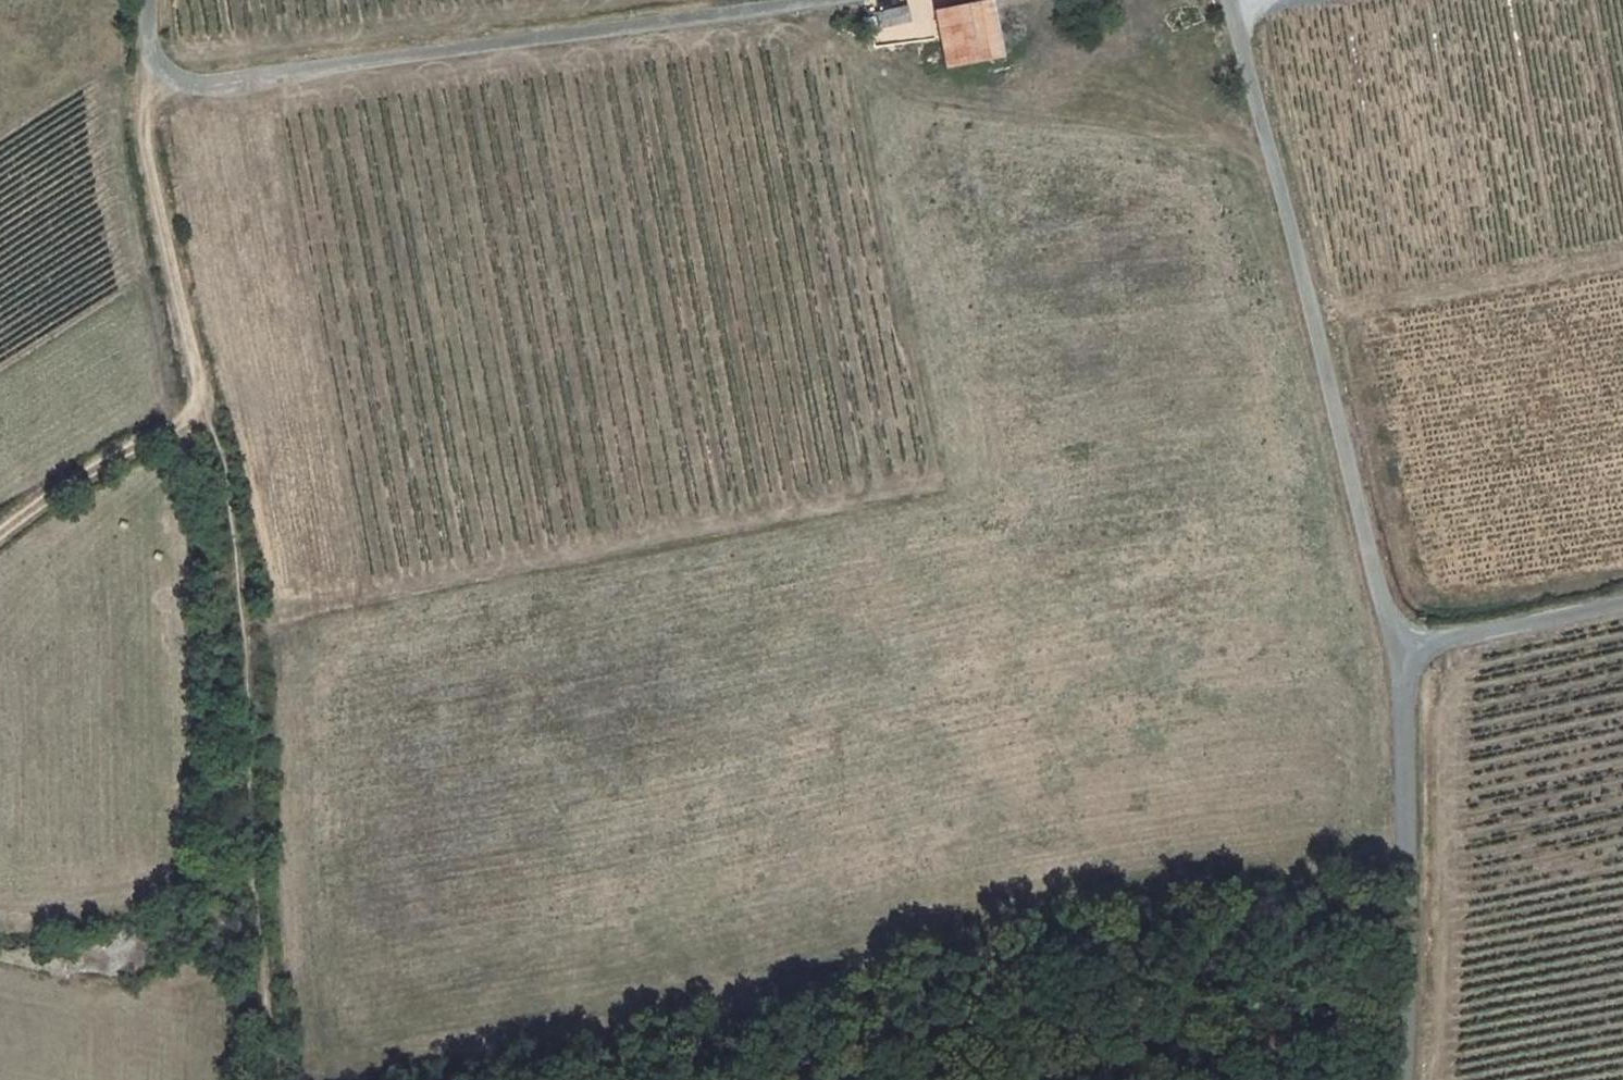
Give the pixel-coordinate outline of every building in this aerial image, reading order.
[(890,8),(860,14),(863,30),(894,24),(890,8)] [(974,8),(920,16),(930,73),(982,66),(974,8)]
